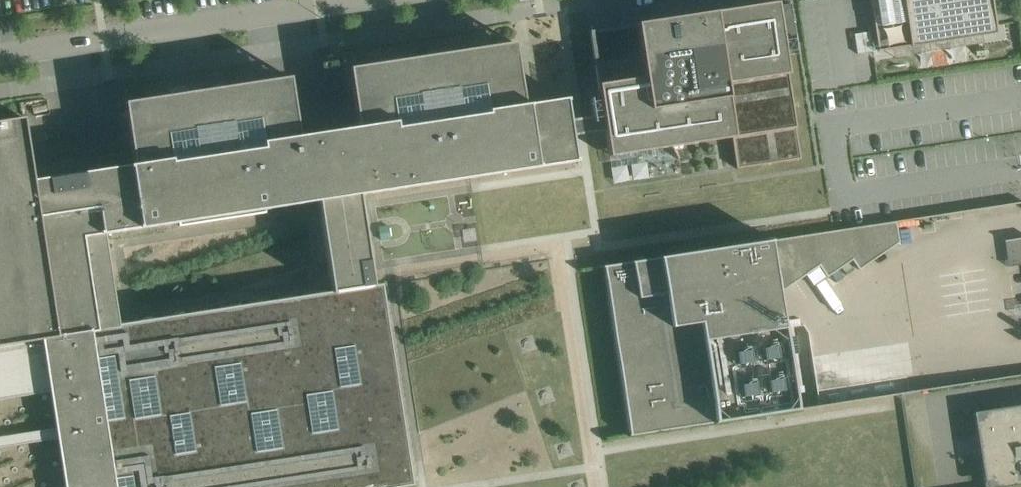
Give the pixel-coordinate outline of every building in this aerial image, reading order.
[(992,0),(871,0),(878,51),(913,47),(913,46),(997,33),(992,0)] [(780,25),(778,6),(777,3),(682,17),(683,16),(682,15),(680,17),(589,32),(599,97),(609,157),(656,149),(656,145),(669,143),(678,159),(679,159),(672,147),(732,138),(737,169),(801,159),(780,25)] [(515,43),(349,69),(353,95),(323,100),(294,104),(292,88),(290,77),(278,79),(256,83),(124,103),(131,148),(103,152),(31,163),(24,118),(0,122),(0,486),(406,486),(409,486),(414,486),(414,485),(413,485),(382,286),(383,286),(383,284),(373,286),(359,195),(577,162),(576,159),(575,160),(567,102),(567,99),(524,105),(515,43)] [(630,435),(607,439),(608,440),(797,411),(777,284),(787,277),(792,285),(819,266),(827,277),(851,261),(852,260),(859,270),(899,243),(896,222),(581,270),(582,271),(604,268),(630,435)] [(388,225),(379,227),(381,241),(390,239),(388,225)] [(1020,265),(1020,238),(1005,241),(1009,267),(1020,265)] [(996,447),(997,455),(988,456),(988,457),(981,458),(985,486),(1016,486),(1020,486),(1020,406),(974,413),(977,434),(985,433),(986,443),(987,448),(996,447)]
